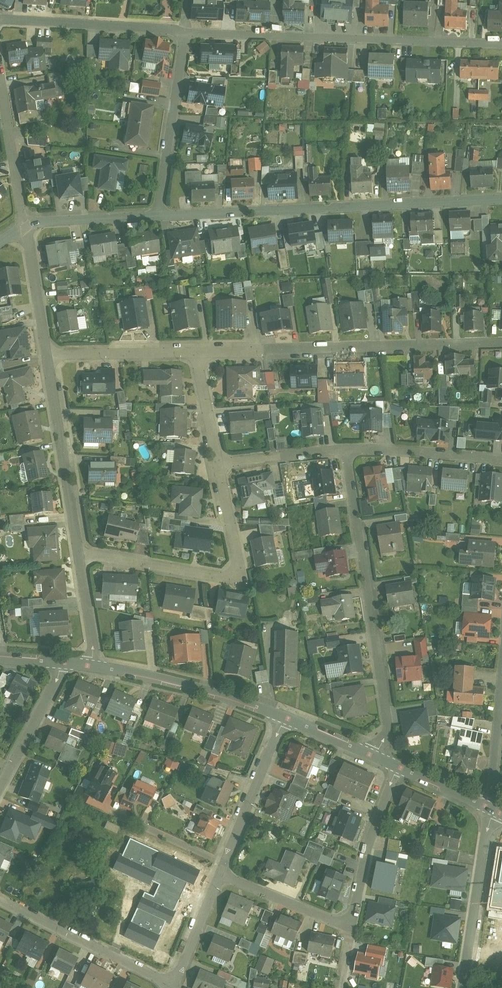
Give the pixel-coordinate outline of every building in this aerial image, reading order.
[(17,0),(1,0),(0,3),(0,5),(12,10),(17,0)] [(202,2),(192,2),(191,20),(200,20),(222,21),(223,3),(211,2),(211,0),(202,0),(202,2)] [(256,5),(239,4),(237,4),(237,5),(236,22),(268,23),(269,0),(256,0),(256,5)] [(286,0),(286,5),(285,5),(284,24),(305,24),(306,6),(295,6),(295,0),(286,0)] [(327,7),(326,7),(325,25),(345,26),(346,8),(340,8),(335,7),(335,0),(327,0),(327,7)] [(368,9),(378,9),(379,0),(369,0),(368,9)] [(448,12),(458,12),(459,0),(449,0),(448,12)] [(429,5),(405,4),(404,26),(427,26),(427,16),(428,16),(429,5)] [(501,6),(501,15),(490,14),(489,31),(501,32),(501,6)] [(368,9),(367,27),(388,28),(389,10),(378,9),(368,9)] [(448,12),(447,12),(446,29),(467,31),(468,13),(458,12),(448,12)] [(52,40),(37,39),(37,48),(51,49),(52,40)] [(161,42),(154,40),(154,43),(147,42),(143,44),(142,51),(146,57),(146,62),(158,64),(156,76),(166,78),(168,65),(165,65),(167,54),(170,52),(170,48),(168,45),(161,44),(161,42)] [(116,42),(101,41),(100,46),(100,58),(100,60),(117,61),(116,70),(127,71),(128,44),(116,44),(116,42)] [(259,46),(263,55),(273,50),(269,42),(259,46)] [(42,50),(26,52),(25,43),(7,46),(10,64),(12,64),(11,63),(26,61),(26,62),(27,61),(29,71),(45,69),(42,50)] [(100,46),(87,45),(87,57),(100,58),(100,46)] [(241,50),(225,50),(225,48),(216,47),(210,47),(202,47),(202,50),(200,50),(199,57),(201,57),(201,64),(232,65),(232,62),(240,62),(241,50)] [(305,49),(284,48),(283,66),(293,66),(304,67),(305,49)] [(344,49),(326,49),(325,65),(318,64),(318,76),(324,77),(324,83),(336,83),(336,77),(347,78),(348,78),(348,70),(349,50),(344,50),(344,49)] [(395,58),(371,57),(370,69),(365,69),(365,71),(366,71),(365,78),(394,79),(395,58)] [(411,59),(402,59),(402,71),(408,71),(408,62),(411,62),(411,59)] [(500,63),(462,61),(462,79),(499,80),(500,63)] [(240,62),(232,62),(232,65),(231,75),(240,75),(240,62)] [(411,62),(408,62),(408,71),(407,82),(441,84),(442,63),(411,62)] [(293,66),(283,66),(283,75),(292,76),(293,66)] [(312,70),(303,70),(302,82),(310,82),(312,70)] [(354,71),(348,70),(348,78),(347,78),(346,82),(353,83),(354,71)] [(278,72),(270,71),(269,84),(277,85),(278,72)] [(365,71),(354,71),(353,83),(365,83),(365,78),(366,71),(365,71)] [(292,76),(283,75),(282,85),(292,86),(292,76)] [(131,92),(133,82),(125,80),(123,90),(131,92)] [(161,85),(143,82),(141,94),(159,97),(161,85)] [(54,85),(33,88),(35,101),(56,97),(54,85)] [(212,88),(191,85),(189,102),(209,105),(212,88)] [(33,88),(15,91),(21,125),(44,121),(42,110),(37,111),(35,101),(33,88)] [(480,91),(470,91),(470,100),(479,101),(480,91)] [(490,92),(480,91),(479,101),(490,101),(490,92)] [(153,108),(123,103),(120,119),(129,120),(125,145),(147,149),(153,108)] [(389,118),(389,109),(381,109),(380,118),(389,118)] [(204,129),(185,126),(183,142),(192,143),(192,144),(201,145),(204,129)] [(377,139),(386,140),(386,132),(377,132),(377,139)] [(50,136),(30,137),(31,147),(51,146),(50,136)] [(307,169),(306,147),(298,147),(299,169),(307,169)] [(34,151),(25,152),(27,164),(35,163),(34,151)] [(465,151),(457,151),(457,159),(465,159),(465,151)] [(445,172),(445,156),(431,157),(431,173),(432,190),(451,189),(450,172),(445,172)] [(128,162),(95,157),(94,168),(95,166),(102,167),(100,182),(103,182),(102,189),(115,191),(115,190),(123,191),(126,171),(127,171),(128,162)] [(264,171),(263,158),(251,159),(252,171),(264,171)] [(457,159),(455,172),(464,172),(465,159),(457,159)] [(27,164),(26,164),(29,183),(42,181),(42,182),(51,180),(48,161),(35,163),(27,164)] [(363,168),(353,168),(354,177),(363,176),(363,168)] [(494,169),(471,170),(472,189),(495,187),(494,169)] [(59,198),(83,194),(80,170),(55,173),(59,198)] [(215,184),(203,184),(202,172),(186,173),(187,185),(192,185),(193,203),(215,202),(215,184)] [(227,172),(217,173),(218,186),(225,185),(227,172)] [(297,175),(270,176),(270,182),(269,182),(270,199),(298,197),(297,175)] [(410,175),(389,176),(389,193),(410,192),(410,175)] [(354,177),(353,177),(354,195),(373,194),(372,176),(363,176),(354,177)] [(331,178),(310,179),(311,196),(332,195),(331,178)] [(253,182),(231,183),(232,200),(254,199),(253,182)] [(471,212),(450,214),(451,231),(472,230),(471,212)] [(433,214),(412,215),(412,221),(409,221),(409,233),(410,233),(410,239),(411,239),(411,233),(418,233),(423,245),(435,244),(434,231),(433,214)] [(393,216),(374,217),(375,240),(384,239),(385,244),(386,244),(386,245),(393,245),(394,243),(394,239),(393,216)] [(482,219),(474,220),(475,232),(483,231),(483,229),(482,219)] [(353,222),(329,223),(330,234),(330,244),(331,244),(354,243),(353,222)] [(304,227),(291,229),(291,228),(290,228),(292,241),(293,247),(317,243),(314,224),(304,226),(304,227)] [(275,226),(260,229),(260,230),(250,232),(250,230),(249,230),(253,253),(262,252),(262,254),(264,254),(263,249),(278,247),(275,226)] [(492,226),(493,246),(490,246),(490,260),(501,260),(501,226),(492,226)] [(236,228),(221,230),(221,231),(210,233),(210,232),(209,232),(213,254),(213,251),(224,250),(224,253),(237,251),(240,250),(239,245),(236,228)] [(290,228),(283,229),(285,242),(292,241),(290,228)] [(188,232),(177,234),(177,233),(169,235),(172,250),(173,257),(182,256),(183,262),(184,263),(191,262),(193,261),(192,255),(200,254),(198,242),(197,230),(187,231),(188,232)] [(443,231),(434,231),(435,244),(444,244),(443,231)] [(157,232),(129,236),(131,247),(132,256),(135,256),(160,252),(157,232)] [(115,234),(89,238),(92,257),(117,253),(116,245),(115,234)] [(384,239),(375,240),(375,245),(372,245),(372,256),(386,255),(386,249),(387,249),(387,247),(386,247),(386,245),(386,244),(385,244),(384,239)] [(73,241),(46,246),(50,269),(70,266),(67,252),(75,251),(73,241)] [(84,242),(77,243),(79,257),(86,256),(84,242)] [(365,242),(356,243),(357,257),(366,256),(365,242)] [(124,244),(116,245),(117,253),(118,258),(126,257),(125,248),(124,244)] [(245,244),(239,245),(240,250),(237,251),(238,259),(247,257),(245,244)] [(455,244),(455,253),(470,254),(470,244),(455,244)] [(131,247),(125,248),(126,257),(128,269),(137,267),(135,256),(132,256),(131,247)] [(286,249),(278,250),(280,263),(288,262),(286,249)] [(172,250),(166,251),(168,267),(175,266),(173,257),(172,250)] [(0,271),(0,298),(21,295),(21,294),(20,294),(17,278),(18,278),(17,269),(0,271)] [(331,279),(323,280),(327,305),(329,305),(335,304),(331,279)] [(286,292),(295,290),(293,282),(284,284),(286,292)] [(151,286),(145,287),(147,300),(153,299),(151,286)] [(202,287),(188,289),(190,301),(194,301),(204,300),(202,287)] [(252,287),(245,288),(247,302),(254,300),(252,287)] [(293,294),(283,296),(285,308),(295,306),(293,294)] [(399,299),(399,300),(395,300),(395,312),(385,312),(385,334),(403,334),(403,326),(408,326),(408,312),(407,312),(407,300),(401,300),(400,299),(399,299)] [(144,300),(121,303),(122,304),(124,304),(126,317),(124,318),(126,331),(149,327),(144,300)] [(190,301),(172,304),(174,312),(171,312),(172,314),(174,314),(177,332),(198,329),(194,301),(190,301)] [(244,302),(218,302),(219,330),(245,329),(244,302)] [(362,303),(341,307),(345,333),(346,333),(345,330),(353,329),(354,332),(363,330),(361,319),(365,318),(362,303)] [(327,305),(314,307),(314,306),(312,306),(313,307),(310,307),(312,324),(310,324),(312,334),(331,331),(329,317),(330,316),(329,305),(327,305)] [(0,308),(0,316),(13,314),(12,306),(0,308)] [(76,311),(58,314),(61,333),(79,330),(76,311)] [(263,315),(264,327),(266,335),(293,330),(290,311),(263,315)] [(262,312),(256,314),(259,328),(264,327),(263,315),(262,312)] [(442,333),(442,313),(424,313),(424,333),(442,333)] [(484,331),(484,313),(466,314),(466,332),(484,331)] [(18,329),(18,331),(13,332),(13,330),(0,332),(0,351),(11,349),(13,358),(29,355),(24,328),(18,329)] [(464,361),(464,356),(447,357),(448,376),(469,375),(469,377),(471,376),(471,375),(475,375),(474,361),(464,361)] [(426,363),(426,357),(416,358),(417,364),(416,364),(416,380),(434,379),(433,363),(426,363)] [(365,366),(338,366),(338,386),(339,386),(339,383),(350,383),(350,386),(365,386),(365,366)] [(314,367),(291,367),(292,388),(301,388),(301,386),(318,385),(318,387),(319,387),(318,367),(314,367)] [(5,374),(3,374),(4,376),(10,403),(24,400),(21,386),(33,383),(30,368),(5,374)] [(115,394),(114,369),(101,370),(101,371),(105,371),(105,375),(83,375),(84,394),(84,393),(98,393),(98,394),(115,394)] [(259,369),(229,370),(229,398),(252,397),(252,396),(250,396),(249,382),(258,381),(258,386),(259,386),(259,373),(259,369)] [(491,370),(490,388),(499,389),(498,398),(501,398),(501,371),(491,370)] [(181,371),(161,372),(161,373),(149,373),(149,384),(162,384),(162,397),(172,397),(181,396),(181,371)] [(274,372),(266,373),(268,386),(269,390),(276,389),(274,372)] [(266,373),(259,373),(259,386),(268,386),(266,373)] [(331,403),(327,380),(321,380),(321,403),(315,403),(315,404),(331,403)] [(124,392),(117,393),(119,405),(126,404),(124,392)] [(181,396),(172,397),(172,404),(185,405),(185,396),(181,396)] [(390,402),(384,402),(384,414),(392,414),(390,402)] [(170,404),(156,404),(156,412),(162,412),(162,411),(170,411),(170,404)] [(32,405),(19,408),(20,412),(14,414),(15,416),(34,411),(32,405)] [(403,417),(405,408),(395,406),(393,414),(403,417)] [(460,408),(450,407),(450,420),(459,421),(460,408)] [(488,416),(488,409),(480,408),(479,415),(488,416)] [(322,410),(302,412),(303,413),(305,413),(306,423),(304,424),(305,437),(325,435),(322,410)] [(382,417),(381,410),(352,411),(352,421),(362,421),(363,433),(382,432),(382,426),(381,426),(381,417),(382,417)] [(15,416),(13,416),(14,416),(16,416),(20,430),(17,430),(20,443),(43,438),(36,411),(34,411),(15,416)] [(118,411),(104,411),(104,421),(112,421),(118,422),(118,411)] [(170,411),(162,411),(162,412),(162,421),(165,421),(165,435),(161,435),(161,436),(185,437),(185,412),(170,411)] [(255,413),(229,415),(231,433),(256,431),(255,413)] [(104,421),(85,421),(84,442),(112,442),(112,421),(104,421)] [(451,423),(433,422),(420,421),(418,440),(431,441),(449,443),(451,423)] [(495,421),(494,430),(494,441),(493,441),(501,442),(501,421),(495,421)] [(275,428),(268,429),(270,442),(270,441),(276,440),(276,441),(275,428)] [(494,430),(485,430),(484,440),(494,441),(494,430)] [(291,449),(290,437),(279,438),(280,450),(291,449)] [(0,456),(0,463),(21,457),(19,450),(0,456)] [(195,452),(175,450),(173,473),(193,475),(195,452)] [(42,452),(23,456),(29,482),(48,478),(42,452)] [(110,464),(89,464),(89,483),(105,483),(105,481),(115,481),(115,483),(115,464),(110,464)] [(385,467),(365,470),(368,488),(369,488),(371,501),(382,500),(380,484),(386,484),(386,486),(387,486),(387,485),(385,467)] [(400,468),(392,469),(394,481),(402,480),(400,468)] [(410,468),(400,468),(402,480),(409,480),(410,468)] [(427,469),(410,468),(409,480),(407,492),(408,492),(408,491),(420,492),(422,491),(431,492),(433,473),(426,473),(427,469)] [(332,471),(313,474),(317,498),(336,495),(334,485),(333,486),(331,472),(332,472),(332,471)] [(468,473),(444,471),(442,490),(467,492),(468,473)] [(483,474),(483,475),(483,486),(481,501),(494,502),(494,501),(501,501),(501,503),(501,491),(501,489),(501,476),(483,474)] [(272,475),(241,481),(246,505),(264,502),(261,488),(272,486),(274,485),(272,475)] [(283,483),(274,485),(272,486),(275,499),(286,497),(283,483)] [(298,485),(301,499),(308,498),(305,484),(298,485)] [(202,490),(174,488),(173,502),(182,503),(180,515),(199,516),(200,507),(200,498),(201,498),(202,490)] [(50,492),(32,494),(32,496),(35,495),(36,503),(33,504),(34,513),(52,511),(50,492)] [(372,515),(385,514),(384,506),(371,507),(372,515)] [(338,509),(318,512),(320,522),(321,522),(324,536),(322,536),(322,537),(342,534),(338,509)] [(23,514),(10,516),(11,526),(24,525),(23,514)] [(139,525),(119,521),(119,519),(109,517),(105,535),(124,540),(125,538),(135,541),(136,538),(137,538),(138,535),(136,535),(139,525)] [(175,520),(169,519),(168,531),(180,533),(182,521),(175,520)] [(273,525),(260,525),(263,539),(272,537),(272,538),(275,537),(273,525)] [(401,525),(378,528),(382,552),(383,552),(383,550),(404,547),(404,549),(405,548),(401,525)] [(55,528),(28,531),(28,541),(35,540),(36,560),(57,558),(55,528)] [(212,531),(187,528),(184,549),(209,552),(212,531)] [(147,531),(140,529),(137,543),(150,546),(147,531)] [(461,535),(447,533),(447,541),(461,542),(461,535)] [(263,539),(253,541),(258,567),(277,563),(272,538),(272,537),(263,539)] [(497,545),(470,542),(469,553),(461,552),(460,563),(495,566),(497,545)] [(326,548),(314,550),(315,557),(315,556),(327,555),(326,548)] [(327,555),(315,556),(318,573),(319,573),(318,570),(327,569),(328,578),(348,575),(344,552),(327,555)] [(63,571),(35,573),(36,583),(44,583),(45,600),(65,599),(65,597),(64,598),(63,586),(64,586),(63,571)] [(137,577),(103,576),(103,594),(110,594),(136,595),(137,577)] [(417,576),(405,578),(406,584),(413,583),(413,584),(418,583),(417,576)] [(495,580),(474,578),(474,579),(473,580),(472,584),(473,585),(472,595),(472,599),(479,600),(493,601),(495,580)] [(406,584),(388,587),(391,606),(409,604),(409,601),(414,600),(414,603),(415,603),(413,584),(413,583),(406,584)] [(188,590),(179,588),(167,586),(163,607),(164,608),(165,606),(179,608),(178,610),(191,612),(192,612),(193,606),(195,591),(188,590)] [(240,595),(228,593),(220,591),(216,613),(217,613),(217,611),(233,613),(232,616),(245,618),(248,596),(240,595)] [(110,594),(103,594),(102,609),(109,610),(110,594)] [(351,595),(335,598),(335,600),(322,602),(324,616),(340,614),(341,619),(338,620),(338,621),(355,618),(351,595)] [(472,595),(463,595),(462,606),(479,608),(478,608),(479,600),(472,599),(472,595)] [(28,607),(21,607),(22,620),(34,619),(33,606),(28,607)] [(205,608),(193,606),(192,612),(191,612),(190,618),(207,621),(205,608)] [(479,608),(462,606),(462,607),(463,607),(462,615),(466,615),(466,614),(478,615),(479,608)] [(215,609),(205,608),(207,621),(213,622),(215,609)] [(67,613),(39,614),(40,636),(51,636),(51,634),(67,633),(67,635),(68,635),(67,613)] [(478,615),(466,614),(466,615),(464,636),(490,639),(491,617),(478,615)] [(153,620),(146,618),(146,623),(147,632),(154,631),(153,620)] [(141,623),(121,625),(123,651),(144,649),(142,632),(147,632),(146,623),(141,624),(141,623)] [(208,631),(200,629),(200,635),(197,635),(198,645),(209,644),(208,631)] [(298,633),(276,632),(275,688),(297,688),(298,633)] [(197,635),(175,637),(173,640),(173,645),(176,647),(178,647),(179,654),(177,654),(175,657),(175,662),(178,664),(200,662),(198,645),(197,635)] [(339,637),(327,639),(329,649),(338,647),(338,646),(340,646),(339,637)] [(425,638),(415,639),(417,656),(426,656),(425,638)] [(255,649),(233,645),(235,646),(232,660),(230,659),(227,673),(249,678),(255,649)] [(359,645),(340,648),(343,666),(337,667),(337,664),(327,666),(329,678),(362,672),(361,672),(359,657),(361,657),(359,645)] [(421,658),(398,659),(400,682),(423,680),(421,658)] [(485,688),(474,688),(473,687),(474,669),(457,668),(455,703),(466,704),(484,705),(485,688)] [(267,670),(256,672),(258,683),(269,681),(267,670)] [(16,677),(10,674),(9,675),(4,684),(11,687),(16,677)] [(11,687),(9,691),(12,693),(9,699),(14,702),(14,703),(22,707),(26,701),(35,684),(29,681),(29,680),(22,678),(22,679),(16,677),(11,687)] [(92,689),(78,682),(70,700),(71,700),(67,708),(78,713),(82,705),(93,710),(94,710),(97,703),(102,691),(92,687),(92,689)] [(344,682),(331,684),(332,692),(336,691),(345,690),(344,682)] [(345,690),(336,691),(337,702),(346,701),(349,717),(368,714),(363,687),(345,690)] [(127,697),(115,692),(107,711),(128,720),(137,701),(136,701),(126,697),(127,697)] [(178,711),(164,706),(165,704),(153,699),(146,719),(147,719),(148,718),(163,724),(162,725),(171,729),(178,711)] [(436,699),(427,701),(428,709),(431,708),(432,714),(438,714),(436,699)] [(97,703),(94,710),(93,710),(90,717),(96,720),(103,705),(97,703)] [(213,717),(193,709),(185,727),(197,732),(197,731),(206,734),(205,735),(206,736),(213,717)] [(425,711),(402,715),(406,737),(429,733),(425,711)] [(141,717),(133,714),(128,726),(135,729),(141,717)] [(475,719),(454,717),(452,727),(464,730),(465,729),(472,731),(475,719)] [(255,729),(231,719),(227,728),(225,735),(239,740),(235,751),(245,755),(255,729)] [(218,737),(216,742),(221,744),(225,735),(227,728),(222,726),(218,737)] [(85,734),(72,729),(70,735),(82,740),(85,734)] [(117,755),(128,757),(134,730),(130,729),(126,745),(120,744),(117,755)] [(472,731),(465,729),(464,730),(463,739),(462,739),(461,742),(463,742),(462,748),(461,748),(457,766),(458,767),(457,772),(465,773),(466,768),(476,770),(480,752),(484,734),(472,731)] [(69,738),(52,731),(46,745),(63,753),(69,738)] [(176,733),(170,731),(165,742),(171,745),(176,733)] [(218,737),(210,735),(205,748),(212,751),(216,742),(218,737)] [(110,741),(106,753),(113,756),(117,743),(110,741)] [(315,753),(293,744),(288,757),(310,765),(315,753)] [(214,753),(210,764),(218,767),(222,756),(214,753)] [(203,755),(199,761),(206,765),(209,760),(203,755)] [(169,757),(166,765),(178,770),(182,762),(169,757)] [(310,765),(288,757),(283,769),(297,774),(305,777),(306,777),(310,779),(312,774),(317,776),(320,769),(310,765)] [(339,762),(333,759),(327,772),(334,774),(339,762)] [(33,765),(24,788),(23,787),(19,796),(38,803),(50,772),(33,765)] [(367,774),(345,765),(336,787),(335,788),(343,791),(366,801),(376,778),(367,774)] [(112,784),(110,784),(116,774),(101,766),(88,790),(86,793),(90,796),(102,802),(112,784)] [(213,769),(206,767),(203,774),(209,776),(213,769)] [(230,773),(213,769),(209,776),(217,780),(217,779),(225,783),(230,773)] [(305,777),(297,774),(293,784),(306,789),(310,779),(306,777),(305,777)] [(225,783),(217,779),(217,780),(208,799),(224,806),(233,786),(225,783)] [(156,790),(136,782),(131,794),(129,797),(135,800),(149,806),(156,790)] [(293,784),(292,784),(288,795),(296,798),(297,796),(305,799),(303,802),(304,802),(309,790),(293,784)] [(78,785),(72,798),(86,804),(90,796),(86,793),(88,790),(78,785)] [(336,787),(330,785),(325,798),(330,800),(338,803),(343,791),(335,788),(336,787)] [(288,795),(277,790),(275,796),(272,795),(267,807),(270,808),(267,813),(287,821),(288,821),(293,809),(293,807),(296,798),(288,795)] [(436,803),(407,790),(395,818),(402,821),(401,823),(403,824),(408,811),(421,817),(421,816),(429,819),(436,803)] [(131,794),(127,792),(121,805),(131,810),(135,800),(129,797),(131,794)] [(168,808),(179,803),(175,794),(165,799),(168,808)] [(338,803),(330,800),(328,807),(339,811),(342,804),(338,803)] [(49,808),(41,805),(38,813),(45,817),(49,808)] [(203,808),(197,805),(194,811),(200,814),(203,808)] [(213,812),(203,808),(200,814),(202,815),(210,819),(213,812)] [(41,824),(11,811),(1,834),(10,838),(14,830),(35,839),(41,824)] [(361,819),(343,812),(335,834),(353,841),(361,819)] [(210,819),(202,815),(198,825),(199,826),(196,833),(210,839),(218,823),(210,819)] [(463,834),(440,829),(435,847),(444,849),(444,848),(448,849),(459,851),(459,850),(463,834)] [(325,847),(311,841),(305,856),(298,853),(297,855),(305,859),(311,862),(310,862),(318,865),(322,855),(325,847)] [(0,842),(0,856),(3,857),(3,859),(10,862),(13,856),(11,855),(14,848),(0,842)] [(336,851),(325,847),(322,855),(333,859),(336,851)] [(459,851),(448,849),(446,861),(458,863),(461,851),(459,850),(459,851)] [(170,865),(154,858),(153,861),(128,850),(122,865),(139,872),(135,881),(133,880),(126,896),(133,899),(133,898),(141,901),(141,902),(141,903),(142,901),(146,903),(143,909),(142,909),(136,925),(142,928),(142,926),(151,930),(150,931),(151,931),(155,922),(160,925),(159,927),(160,927),(161,926),(169,929),(168,931),(175,933),(181,917),(165,910),(168,903),(173,905),(180,889),(168,884),(174,869),(169,867),(170,865)] [(297,855),(289,852),(280,872),(277,871),(278,869),(268,865),(264,874),(277,879),(277,880),(293,887),(305,859),(297,855)] [(499,852),(489,918),(501,920),(501,853),(499,852)] [(398,868),(378,864),(373,890),(392,894),(398,868)] [(467,871),(436,866),(433,885),(464,890),(467,871)] [(346,877),(329,870),(319,896),(328,899),(328,897),(336,900),(335,902),(336,902),(346,877)] [(254,904),(231,895),(223,915),(246,925),(254,904)] [(459,910),(460,900),(450,898),(448,909),(459,910)] [(396,908),(370,903),(366,921),(392,927),(396,908)] [(275,914),(266,910),(262,921),(270,925),(271,922),(275,914)] [(302,925),(280,915),(277,924),(273,933),(278,935),(275,942),(292,949),(302,925)] [(459,920),(436,916),(433,938),(456,942),(459,920)] [(0,921),(0,940),(4,942),(12,927),(0,921)] [(271,922),(270,925),(266,934),(272,937),(273,933),(277,924),(271,922)] [(47,945),(25,934),(17,950),(39,961),(47,945)] [(266,934),(261,946),(267,949),(272,937),(266,934)] [(336,939),(313,934),(309,952),(332,957),(336,939)] [(225,941),(215,937),(215,936),(214,936),(208,953),(229,961),(236,945),(225,940),(225,941)] [(15,940),(10,937),(5,947),(10,950),(15,940)] [(253,943),(242,938),(238,946),(249,951),(253,943)] [(78,960),(59,950),(51,966),(70,976),(78,960)] [(303,953),(295,951),(293,963),(300,965),(303,953)] [(309,954),(303,953),(300,965),(307,966),(309,954)] [(273,974),(278,959),(264,954),(259,970),(273,974)] [(381,959),(360,954),(356,972),(368,974),(367,977),(376,979),(377,976),(381,959)] [(411,963),(417,967),(420,961),(414,957),(411,963)] [(92,968),(92,967),(91,966),(85,978),(82,985),(89,987),(107,987),(113,977),(104,972),(103,973),(92,968)] [(41,971),(33,967),(27,979),(35,983),(41,971)] [(435,967),(434,976),(432,977),(431,984),(432,985),(432,986),(447,987),(449,987),(452,970),(435,967)] [(258,971),(252,968),(250,980),(256,981),(256,979),(257,979),(258,971)] [(211,977),(211,975),(200,971),(193,987),(194,987),(223,987),(226,981),(215,977),(215,978),(211,977)] [(80,975),(74,986),(79,987),(80,987),(82,985),(85,978),(80,975)] [(242,980),(231,975),(228,982),(239,987),(242,980)] [(256,979),(256,981),(255,987),(258,987),(269,987),(270,981),(257,979),(256,979)]
